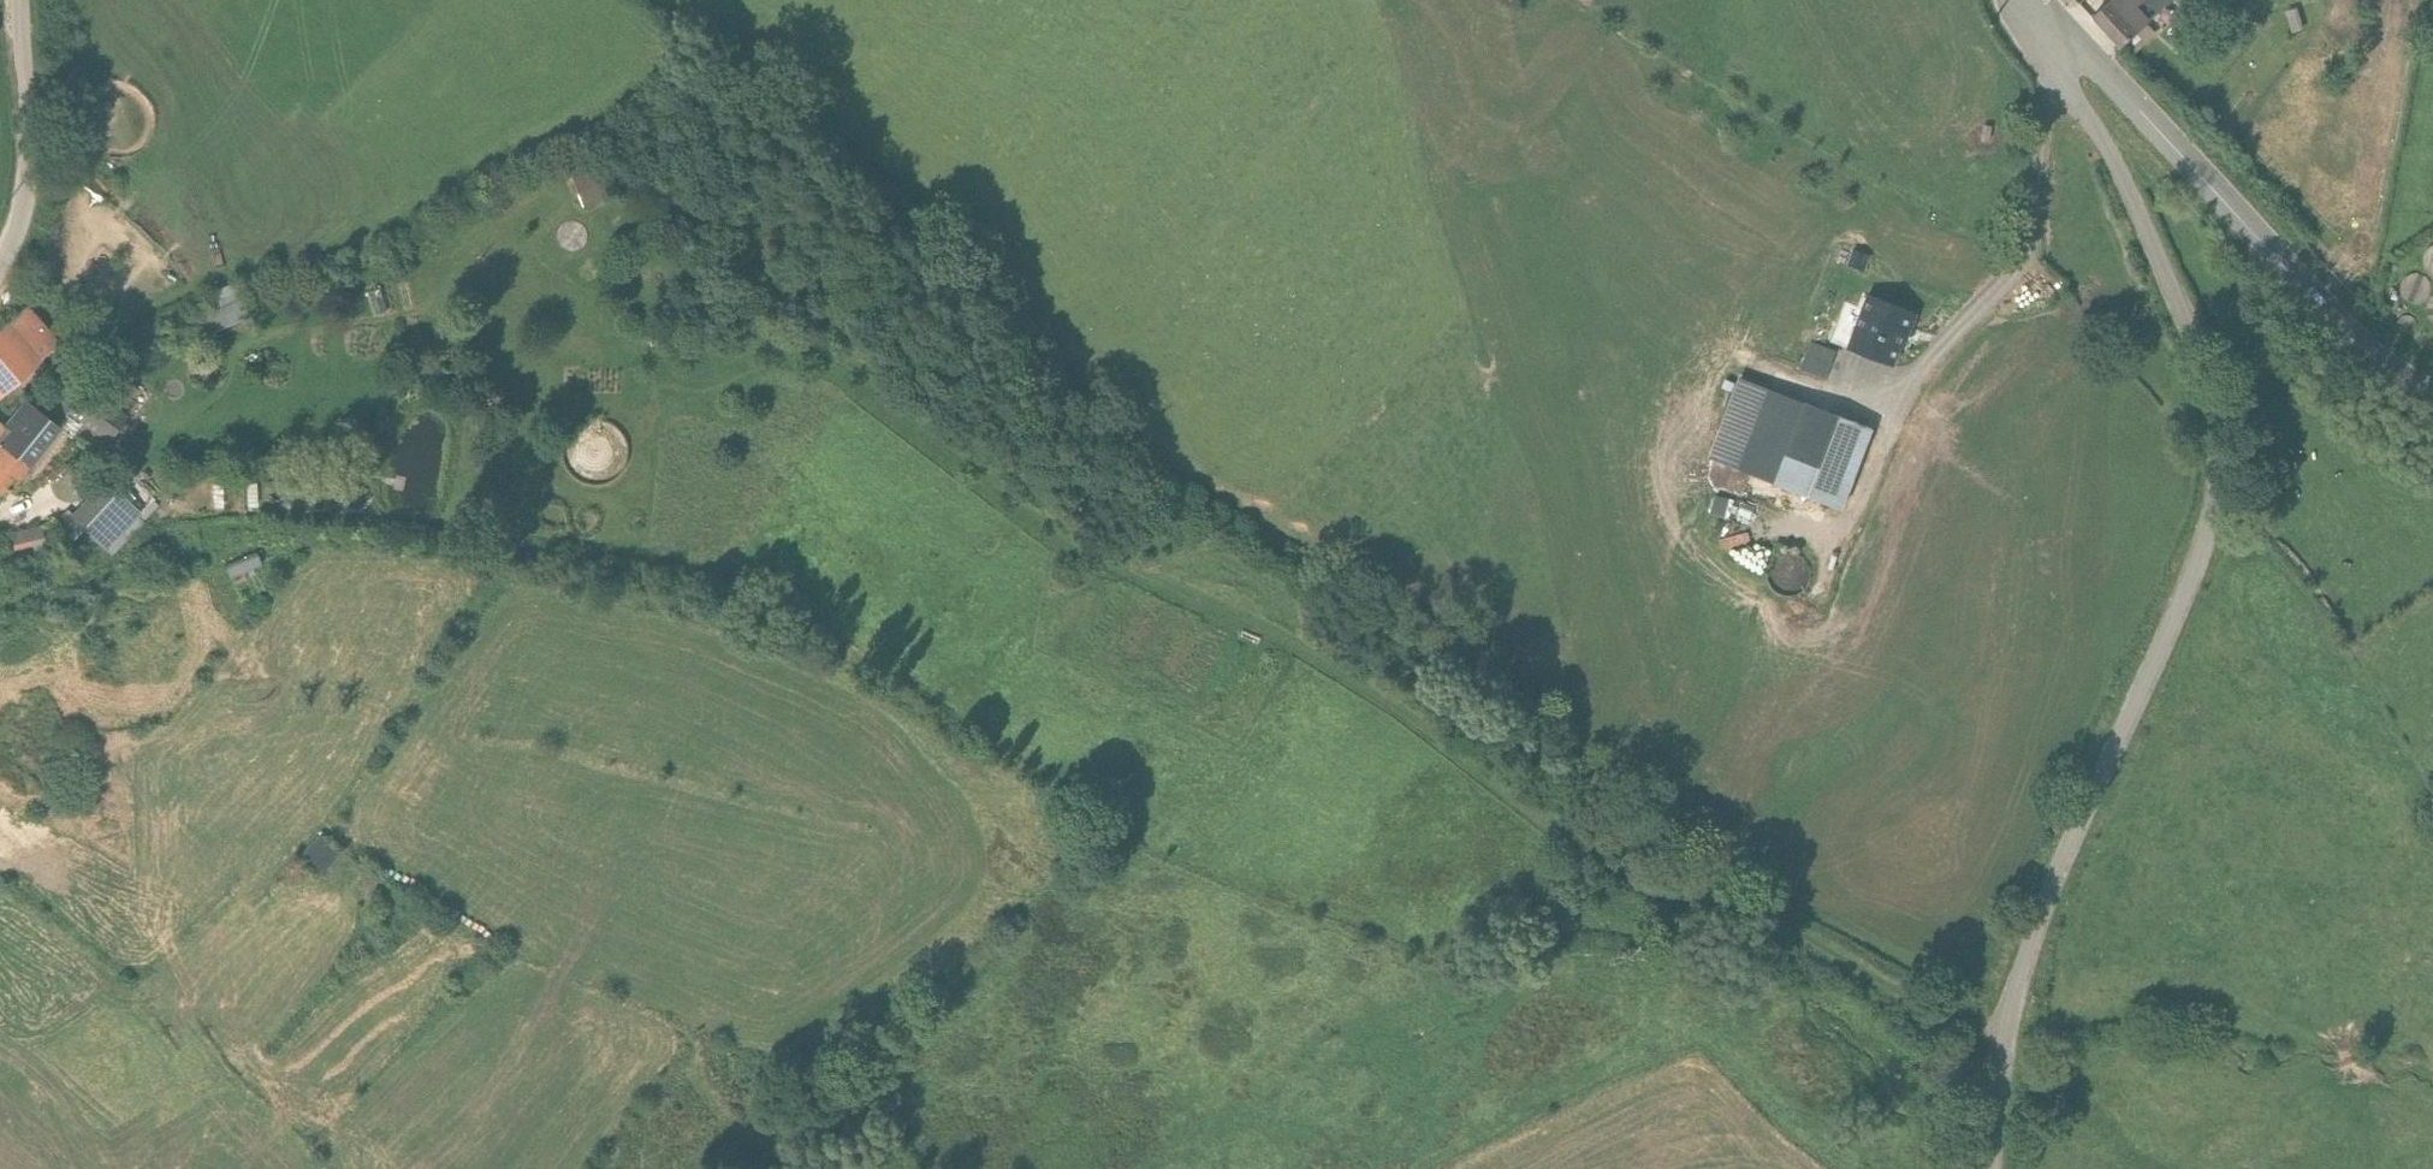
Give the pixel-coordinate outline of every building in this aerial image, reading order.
[(2094,31),(2122,62),(2174,15),(2162,1),(2162,0),(2128,0),(2094,31)] [(575,223),(594,217),(584,188),(565,194),(575,223)] [(1854,270),(1848,285),(1862,290),(1868,275),(1854,270)] [(261,337),(252,300),(221,307),(229,344),(261,337)] [(1864,316),(1845,372),(1890,388),(1910,332),(1864,316)] [(44,325),(0,360),(0,406),(0,407),(7,416),(73,359),(44,325)] [(1831,376),(1807,367),(1797,393),(1821,402),(1831,376)] [(1773,507),(1804,426),(1743,402),(1711,484),(1773,507)] [(140,434),(101,405),(82,430),(122,460),(140,434)] [(74,447),(39,416),(9,455),(43,484),(74,447)] [(1867,454),(1804,426),(1773,507),(1841,537),(1867,454)] [(9,455),(0,467),(0,519),(7,526),(43,484),(9,455)] [(156,533),(122,498),(74,545),(90,561),(100,550),(119,570),(156,533)] [(46,549),(25,554),(29,569),(49,564),(46,549)]
